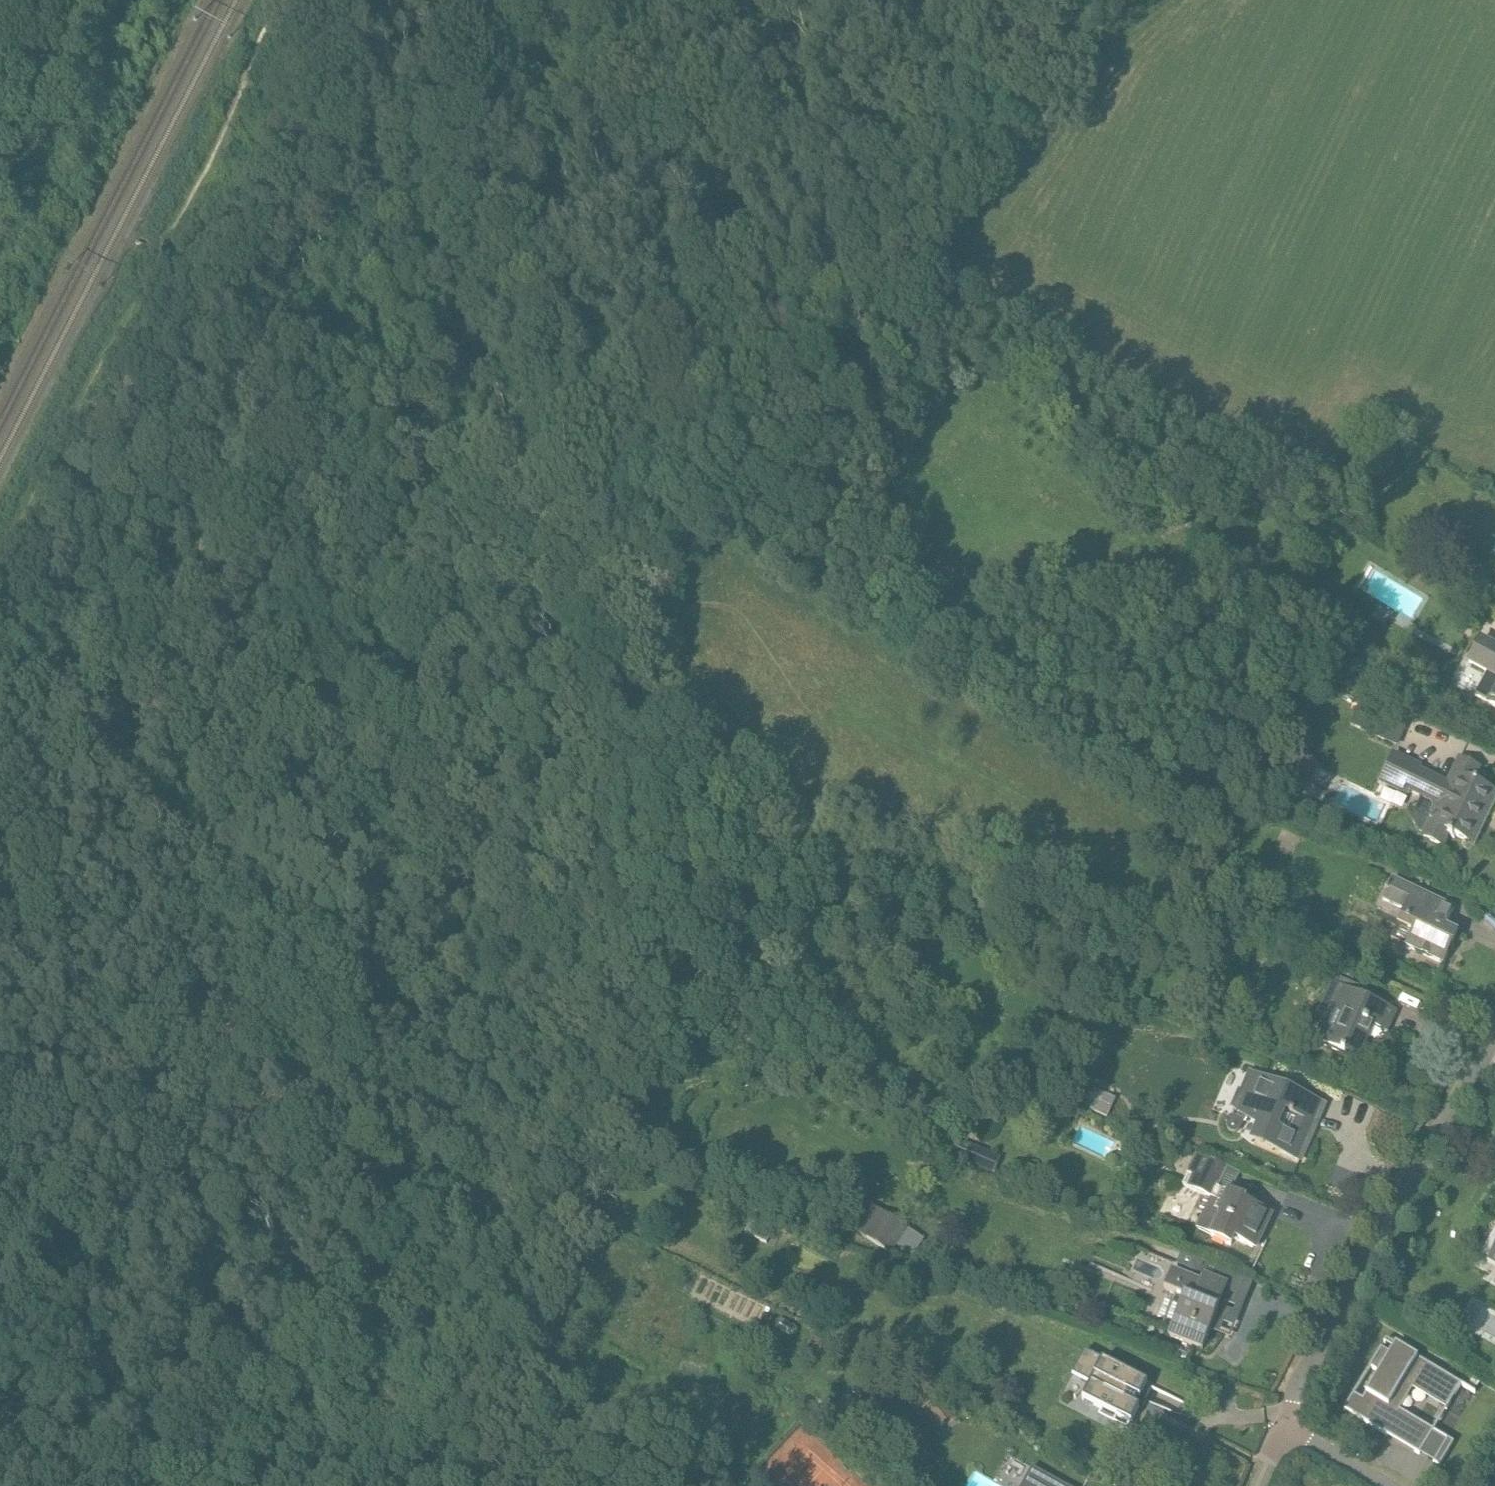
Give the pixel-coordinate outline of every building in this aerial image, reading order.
[(855,433),(859,432),(862,429),(863,425),(860,420),(856,419),(851,421),(849,426),(851,431),(855,433)] [(1481,637),(1467,663),(1486,674),(1475,695),(1488,703),(1488,704),(1494,707),(1494,645),(1481,637)] [(1398,746),(1408,725),(1381,713),(1371,735),(1398,746)] [(1449,782),(1421,769),(1423,766),(1394,752),(1380,780),(1410,794),(1411,791),(1424,796),(1415,815),(1422,829),(1426,832),(1425,834),(1444,842),(1447,835),(1455,838),(1456,835),(1467,840),(1490,792),(1479,786),(1480,783),(1473,780),(1478,769),(1460,760),(1449,782)] [(1443,965),(1458,935),(1445,929),(1454,910),(1429,898),(1391,879),(1379,903),(1403,914),(1397,927),(1411,934),(1405,948),(1443,965)] [(1397,1012),(1350,990),(1338,985),(1329,1008),(1343,1014),(1327,1047),(1338,1051),(1358,1060),(1373,1027),(1388,1033),(1397,1012)] [(1303,1162),(1327,1106),(1248,1073),(1231,1108),(1256,1127),(1251,1139),(1303,1162)] [(1084,1106),(1110,1117),(1118,1096),(1092,1086),(1084,1106)] [(992,1177),(999,1159),(954,1141),(947,1159),(992,1177)] [(1210,1201),(1225,1170),(1194,1156),(1184,1177),(1189,1179),(1185,1189),(1210,1201)] [(1253,1248),(1269,1214),(1243,1202),(1245,1199),(1227,1191),(1217,1213),(1219,1215),(1210,1234),(1231,1245),(1235,1239),(1253,1248)] [(890,1255),(906,1231),(879,1215),(864,1238),(890,1255)] [(1229,1343),(1252,1283),(1178,1255),(1166,1286),(1179,1290),(1183,1299),(1168,1338),(1203,1351),(1209,1335),(1229,1343)] [(1444,1412),(1460,1383),(1384,1339),(1341,1414),(1432,1466),(1445,1443),(1397,1416),(1410,1393),(1444,1412)] [(1086,1351),(1074,1376),(1093,1385),(1085,1401),(1135,1426),(1143,1410),(1139,1408),(1151,1384),(1086,1351)] [(937,1430),(957,1415),(943,1395),(926,1408),(922,1410),(937,1430)] [(1012,1485),(975,1469),(967,1485),(1011,1485),(1012,1485)]
